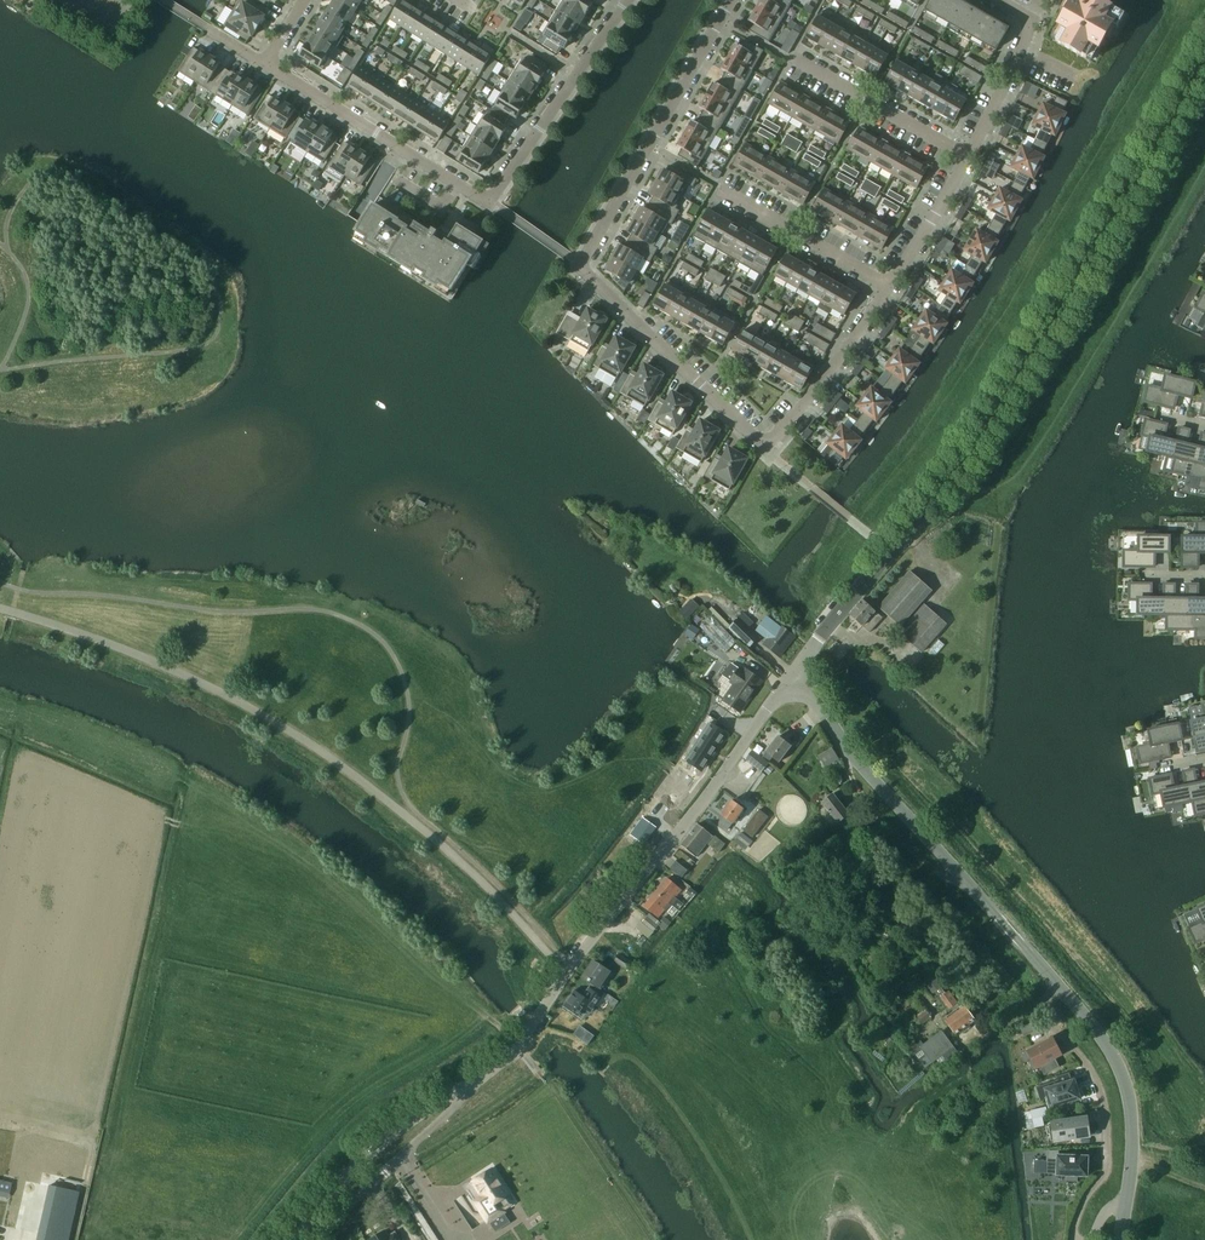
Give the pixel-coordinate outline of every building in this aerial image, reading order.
[(248,0),(240,0),(233,11),(258,26),(264,16),(263,15),(265,11),(248,0)] [(335,0),(334,0),(328,11),(347,23),(354,12),(335,0)] [(360,0),(335,0),(354,12),(361,1),(360,0)] [(403,0),(401,0),(389,19),(401,26),(413,6),(403,0)] [(527,6),(531,9),(537,0),(530,0),(527,6)] [(585,14),(562,0),(555,11),(578,25),(585,14)] [(562,0),(585,14),(592,3),(589,1),(589,0),(562,0)] [(785,0),(760,0),(759,1),(759,2),(756,9),(780,22),(791,3),(785,0)] [(925,10),(938,17),(947,0),(931,0),(925,10)] [(957,0),(947,0),(938,17),(949,24),(961,3),(957,0)] [(1070,2),(1057,26),(1062,29),(1055,41),(1086,59),(1093,47),(1098,50),(1105,38),(1110,40),(1116,28),(1116,29),(1124,15),(1104,4),(1101,10),(1098,9),(1100,6),(1094,2),(1092,5),(1090,3),(1091,0),(1066,0),(1070,2)] [(877,5),(871,1),(867,7),(874,11),(877,5)] [(973,9),(972,8),(972,9),(969,7),(969,6),(968,6),(961,3),(949,24),(960,30),(973,9)] [(386,7),(381,14),(386,17),(390,10),(392,8),(387,5),(386,7)] [(874,11),(881,15),(884,9),(877,5),(874,11)] [(424,13),(413,6),(401,26),(412,33),(424,13)] [(867,11),(859,7),(856,12),(864,16),(867,11)] [(780,22),(756,9),(752,15),(751,15),(749,21),(748,21),(752,24),(749,30),(769,42),(780,22)] [(984,15),(973,9),(960,30),(972,37),(984,15)] [(258,26),(233,11),(224,26),(247,40),(250,36),(251,37),(258,26)] [(347,23),(328,11),(321,22),(343,36),(340,34),(347,23)] [(578,25),(555,11),(548,22),(571,36),(578,25)] [(833,18),(821,11),(806,37),(817,44),(818,45),(833,18)] [(871,21),(874,15),(867,11),(864,16),(871,21)] [(895,15),(888,11),(885,17),(892,21),(895,15)] [(435,20),(424,13),(412,33),(423,40),(435,20)] [(381,14),(376,23),(381,26),(386,17),(381,14)] [(902,19),(895,15),(892,21),(899,25),(902,19)] [(995,22),(995,21),(994,22),(991,20),(992,19),(991,19),(990,19),(984,15),(972,37),(983,43),(995,22)] [(844,24),(833,18),(818,45),(829,51),(844,24)] [(899,25),(905,29),(908,23),(902,19),(899,25)] [(446,27),(435,20),(423,40),(434,47),(446,27)] [(890,24),(882,20),(879,25),(887,29),(890,24)] [(518,21),(514,28),(520,32),(525,25),(518,21)] [(343,36),(321,22),(314,33),(336,47),(343,36)] [(571,36),(548,22),(541,34),(546,37),(542,44),(556,53),(561,46),(564,48),(571,36)] [(995,50),(997,47),(998,48),(1003,39),(1001,38),(1007,29),(995,22),(996,22),(995,22),(983,43),(995,50)] [(797,24),(793,31),(799,34),(803,28),(797,24)] [(856,31),(844,24),(829,51),(840,57),(840,58),(856,31)] [(887,29),(894,34),(897,28),(890,24),(887,29)] [(921,30),(914,26),(911,32),(917,35),(921,30)] [(378,30),(373,27),(368,36),(372,39),(378,30)] [(458,34),(446,27),(434,47),(445,54),(458,34)] [(927,34),(921,30),(917,35),(924,39),(927,34)] [(793,31),(789,39),(795,42),(799,35),(793,31)] [(867,37),(856,31),(840,58),(841,58),(841,57),(852,64),(867,37)] [(336,47),(314,33),(307,44),(329,58),(330,58),(327,56),(333,46),(336,47)] [(469,41),(458,34),(445,54),(457,61),(469,41)] [(934,38),(927,34),(924,39),(931,43),(934,38)] [(372,39),(368,36),(362,45),(367,48),(372,39)] [(878,44),(867,37),(852,64),(863,70),(862,70),(863,71),(878,44)] [(923,43),(915,38),(912,44),(920,48),(923,43)] [(390,43),(384,39),(381,44),(387,48),(390,43)] [(763,51),(744,39),(740,46),(735,44),(735,45),(731,49),(732,50),(728,57),(752,70),(763,51)] [(945,44),(938,40),(935,45),(942,49),(945,44)] [(480,48),(469,41),(457,61),(468,68),(480,48)] [(920,48),(927,52),(930,47),(923,43),(920,48)] [(329,58),(307,44),(300,55),(322,70),(329,58)] [(863,71),(864,71),(864,70),(875,77),(890,50),(878,44),(863,71)] [(952,48),(945,44),(942,49),(949,53),(952,48)] [(401,50),(395,46),(392,51),(398,55),(401,50)] [(385,51),(379,47),(376,52),(382,56),(385,51)] [(479,75),(491,55),(480,48),(468,68),(479,75)] [(949,53),(955,57),(958,51),(952,48),(949,53)] [(199,52),(193,49),(179,72),(195,82),(211,56),(210,57),(200,51),(199,52)] [(364,52),(359,49),(354,58),(359,61),(364,52)] [(408,54),(401,50),(398,55),(405,59),(408,54)] [(945,56),(938,51),(935,57),(942,61),(945,56)] [(396,58),(390,54),(387,59),(393,63),(396,58)] [(544,73),(541,71),(545,64),(531,55),(526,62),(521,59),(514,70),(537,84),(544,73)] [(211,56),(195,82),(211,92),(225,68),(220,65),(221,63),(211,57),(211,56)] [(950,65),(953,60),(945,56),(942,61),(950,65)] [(973,60),(967,56),(964,62),(970,66),(973,60)] [(752,70),(728,57),(724,63),(723,63),(721,69),(725,72),(721,78),(741,90),(752,70)] [(359,61),(354,58),(348,67),(353,70),(359,61)] [(403,62),(396,58),(393,63),(400,67),(403,62)] [(424,64),(417,60),(414,65),(421,69),(424,64)] [(498,63),(493,60),(487,69),(492,72),(498,63)] [(980,64),(973,60),(970,66),(977,69),(980,64)] [(908,68),(897,61),(885,82),(896,89),(908,68)] [(430,68),(424,64),(421,69),(427,73),(430,68)] [(977,69),(984,73),(987,68),(980,64),(977,69)] [(968,69),(963,65),(958,73),(964,76),(968,69)] [(371,73),(360,66),(348,85),(359,92),(371,73)] [(352,72),(344,68),(336,81),(343,85),(352,72)] [(419,72),(412,68),(409,73),(416,77),(419,72)] [(920,74),(908,68),(896,89),(897,90),(897,89),(908,95),(920,74)] [(492,72),(487,69),(482,77),(486,80),(492,72)] [(964,76),(978,84),(982,77),(968,69),(964,76)] [(537,84),(514,70),(507,81),(530,95),(537,84)] [(237,75),(231,72),(216,95),(232,105),(248,79),(247,80),(238,74),(237,75)] [(425,76),(419,72),(416,77),(422,81),(425,76)] [(382,80),(371,73),(359,92),(370,99),(382,80)] [(770,73),(767,78),(772,81),(775,76),(770,73)] [(446,78),(439,74),(436,79),(443,83),(446,78)] [(931,81),(920,74),(908,95),(918,102),(919,102),(931,81)] [(452,82),(446,78),(443,83),(449,87),(452,82)] [(741,90),(721,78),(718,85),(714,82),(713,83),(709,88),(710,88),(706,95),(730,109),(741,90)] [(249,79),(248,79),(232,105),(248,115),(262,91),(257,88),(258,86),(248,80),(249,79)] [(393,87),(382,80),(370,99),(381,106),(393,87)] [(485,83),(480,80),(475,88),(480,91),(485,83)] [(530,95),(507,81),(500,92),(523,106),(530,95)] [(942,87),(931,81),(919,102),(919,103),(920,102),(930,108),(942,87)] [(441,86),(434,82),(431,87),(438,91),(441,86)] [(1031,85),(1026,82),(1020,93),(1026,95),(1031,85)] [(792,89),(780,83),(768,104),(780,110),(792,89)] [(447,90),(441,86),(438,91),(444,95),(447,90)] [(405,94),(393,87),(381,106),(392,113),(405,94)] [(954,94),(942,87),(930,108),(941,115),(942,115),(954,94)] [(461,103),(467,93),(461,89),(455,99),(461,103)] [(804,95),(803,95),(803,96),(792,89),(780,110),(791,117),(804,95)] [(493,104),(490,109),(507,120),(510,114),(516,118),(523,106),(500,92),(493,104)] [(416,101),(405,94),(392,113),(404,120),(416,101)] [(942,115),(942,116),(942,115),(954,122),(966,101),(954,94),(942,115)] [(274,99),(269,95),(254,119),(270,128),(286,102),(285,103),(275,97),(274,99)] [(730,109),(706,95),(702,102),(701,101),(699,107),(699,108),(703,110),(700,117),(719,128),(730,109)] [(815,102),(804,96),(804,95),(791,117),(803,123),(815,102)] [(1068,102),(1056,96),(1051,107),(1043,103),(1037,114),(1060,125),(1065,114),(1062,113),(1068,102)] [(427,108),(416,101),(404,120),(415,127),(427,108)] [(286,103),(286,102),(270,128),(285,138),(300,115),(294,111),(295,110),(285,104),(286,103)] [(826,108),(826,109),(815,102),(803,123),(814,130),(826,108)] [(469,108),(464,105),(459,114),(464,117),(469,108)] [(438,115),(427,108),(415,127),(426,134),(438,115)] [(490,109),(488,108),(484,113),(477,125),(499,139),(506,128),(503,126),(507,120),(490,109)] [(838,115),(827,109),(826,108),(814,130),(826,136),(838,115)] [(748,110),(744,117),(750,120),(754,114),(748,110)] [(1016,117),(1010,114),(1005,124),(1011,127),(1016,117)] [(1060,125),(1037,114),(1032,125),(1040,129),(1035,140),(1047,145),(1052,135),(1055,136),(1060,125)] [(449,122),(438,115),(426,134),(437,141),(449,122)] [(849,122),(838,115),(826,136),(837,143),(849,122)] [(462,119),(457,116),(452,125),(457,128),(462,119)] [(719,128),(700,117),(696,123),(692,121),(691,121),(687,126),(688,127),(684,133),(709,147),(719,128)] [(312,122),(306,119),(292,142),(307,152),(323,126),(323,127),(313,121),(312,122)] [(773,123),(765,119),(762,124),(770,129),(773,123)] [(777,133),(780,128),(773,123),(770,129),(777,133)] [(1011,127),(1005,124),(1000,135),(1005,138),(1011,127)] [(457,128),(452,125),(446,134),(451,137),(457,128)] [(499,139),(477,125),(470,136),(492,150),(499,139)] [(324,126),(323,126),(307,152),(323,162),(338,138),(332,135),(333,133),(323,127),(324,126)] [(871,134),(859,127),(847,149),(859,155),(871,134)] [(768,132),(760,128),(757,133),(765,137),(768,132)] [(772,142),(775,136),(768,132),(765,137),(772,142)] [(709,147),(684,133),(681,140),(680,140),(677,146),(681,149),(677,156),(697,167),(709,147)] [(794,138),(787,134),(784,139),(791,143),(794,138)] [(882,140),(881,140),(871,134),(859,155),(870,162),(882,140)] [(444,154),(452,141),(445,136),(437,149),(444,154)] [(492,150),(470,136),(463,147),(485,161),(492,150)] [(734,137),(731,144),(736,147),(740,140),(734,137)] [(799,148),(802,142),(794,138),(791,143),(799,148)] [(791,143),(784,139),(781,144),(788,149),(791,143)] [(893,147),(883,141),(882,140),(870,162),(881,168),(893,147)] [(1047,145),(1035,140),(1030,150),(1022,146),(1016,157),(1038,168),(1044,158),(1041,156),(1047,145)] [(349,146),(344,142),(329,166),(345,175),(361,149),(360,150),(350,144),(349,146)] [(799,148),(791,143),(788,149),(796,153),(799,148)] [(757,150),(745,144),(733,165),(745,171),(757,150)] [(818,149),(810,145),(807,150),(815,155),(818,149)] [(485,161),(463,147),(455,159),(478,173),(485,161)] [(905,153),(904,153),(893,147),(881,168),(893,175),(905,153)] [(361,150),(361,149),(345,175),(361,185),(375,162),(370,159),(371,157),(361,151),(361,150)] [(815,155),(823,159),(826,154),(818,149),(815,155)] [(769,157),(757,150),(745,171),(756,178),(769,157)] [(916,160),(905,154),(906,154),(905,153),(893,175),(904,181),(916,160)] [(813,158),(806,154),(803,159),(810,163),(813,158)] [(994,159),(989,156),(984,166),(989,169),(994,159)] [(780,163),(769,157),(756,178),(757,179),(757,178),(768,184),(780,163)] [(1038,168),(1016,157),(1011,167),(1019,171),(1013,182),(1024,188),(1030,177),(1033,179),(1038,168)] [(810,163),(818,168),(821,162),(813,158),(810,163)] [(916,188),(928,167),(916,160),(904,181),(916,188)] [(791,170),(780,163),(768,184),(779,191),(791,170)] [(851,168),(844,164),(840,169),(848,174),(851,168)] [(689,185),(692,187),(697,180),(671,165),(667,172),(664,170),(660,176),(658,175),(655,181),(682,197),(689,185)] [(989,169),(984,166),(978,176),(983,179),(989,169)] [(856,178),(859,173),(851,168),(848,174),(856,178)] [(803,176),(791,170),(779,191),(780,192),(780,191),(791,197),(803,176)] [(846,177),(839,172),(836,178),(843,182),(846,177)] [(791,197),(802,204),(814,183),(803,176),(791,197)] [(854,181),(846,177),(843,182),(851,187),(854,181)] [(873,183),(865,179),(862,184),(870,188),(873,183)] [(317,181),(313,187),(319,191),(323,185),(317,181)] [(682,197),(655,181),(651,187),(653,188),(650,195),(653,196),(649,203),(675,218),(679,211),(676,209),(682,197)] [(1024,188),(1013,182),(1007,192),(1000,188),(994,199),(1015,211),(1021,200),(1019,199),(1024,188)] [(878,193),(881,187),(873,183),(870,188),(878,193)] [(870,188),(862,184),(859,189),(867,194),(870,188)] [(878,193),(870,188),(867,194),(875,198),(878,193)] [(836,195),(824,189),(812,210),(824,216),(836,195)] [(897,194),(889,190),(886,195),(894,200),(897,194)] [(894,200),(901,204),(904,198),(897,194),(894,200)] [(847,202),(836,195),(824,216),(835,222),(834,223),(835,223),(847,202)] [(972,200),(967,197),(961,207),(966,210),(972,200)] [(892,203),(884,198),(881,204),(889,208),(892,203)] [(1015,211),(994,199),(988,209),(996,213),(990,224),(1001,230),(1007,220),(1010,221),(1015,211)] [(859,208),(847,202),(835,223),(836,223),(847,229),(859,208)] [(675,218),(649,203),(645,209),(642,208),(639,214),(637,213),(633,219),(661,235),(667,223),(671,225),(675,218)] [(889,208),(896,212),(899,207),(892,203),(889,208)] [(368,213),(351,239),(351,240),(351,241),(450,303),(471,268),(473,269),(477,272),(493,247),(484,242),(473,235),(475,232),(468,227),(466,230),(458,225),(450,237),(434,227),(430,233),(412,221),(408,227),(373,205),(368,213)] [(966,210),(961,207),(955,217),(960,220),(966,210)] [(870,215),(859,208),(847,229),(857,235),(857,236),(858,236),(870,215)] [(720,216),(719,216),(708,210),(693,236),(705,243),(720,216)] [(881,221),(870,215),(858,236),(869,242),(881,221)] [(731,223),(720,217),(720,216),(705,243),(716,249),(731,223)] [(661,235),(633,219),(629,225),(631,226),(628,232),(631,234),(627,241),(653,256),(658,248),(654,246),(661,235)] [(893,228),(881,221),(869,242),(881,249),(893,228)] [(742,229),(731,223),(716,249),(727,256),(742,229)] [(1001,230),(990,224),(984,234),(976,229),(970,240),(991,253),(997,242),(995,241),(1001,230)] [(754,236),(743,230),(742,229),(727,256),(739,262),(754,236)] [(675,234),(671,241),(679,246),(683,238),(675,234)] [(765,242),(764,242),(754,236),(739,262),(750,269),(765,242)] [(948,240),(943,237),(937,247),(942,250),(948,240)] [(991,253),(970,240),(964,250),(972,254),(965,265),(976,272),(983,261),(985,263),(991,253)] [(615,251),(612,257),(639,272),(643,274),(654,256),(653,256),(627,241),(624,247),(620,245),(617,252),(615,251)] [(762,276),(777,249),(766,243),(765,242),(750,269),(762,276)] [(942,250),(937,247),(931,257),(936,260),(942,250)] [(696,258),(689,253),(686,259),(693,263),(696,258)] [(665,255),(662,261),(668,263),(671,258),(665,255)] [(798,261),(786,255),(774,276),(786,283),(798,261)] [(639,272),(612,257),(608,263),(610,264),(606,270),(615,275),(612,280),(624,292),(629,283),(632,285),(639,272)] [(701,267),(704,262),(696,258),(693,263),(701,267)] [(809,268),(799,262),(799,261),(798,261),(786,283),(797,289),(809,268)] [(691,266),(684,262),(681,267),(688,272),(691,266)] [(976,272),(965,265),(959,275),(952,270),(945,280),(966,294),(972,284),(970,282),(976,272)] [(696,276),(699,271),(691,266),(688,272),(696,276)] [(718,272),(710,268),(707,273),(715,277),(718,272)] [(821,274),(820,274),(809,268),(797,289),(809,295),(821,274)] [(723,282),(726,277),(718,272),(715,277),(723,282)] [(715,277),(707,273),(704,278),(712,283),(715,277)] [(832,281),(821,275),(822,274),(821,274),(809,295),(820,302),(832,281)] [(723,282),(715,277),(712,283),(720,287),(723,282)] [(923,280),(918,277),(912,286),(917,290),(923,280)] [(680,286),(668,279),(653,306),(664,312),(664,313),(665,313),(680,286)] [(742,283),(734,279),(731,285),(739,289),(742,283)] [(966,294),(945,280),(939,290),(946,295),(940,305),(951,312),(957,302),(960,304),(966,294)] [(832,281),(820,302),(817,307),(828,314),(832,308),(844,287),(843,287),(832,281)] [(739,289),(746,293),(749,288),(742,283),(739,289)] [(691,293),(680,286),(665,313),(676,319),(691,293)] [(917,290),(912,286),(905,297),(910,300),(917,290)] [(832,308),(843,315),(855,294),(844,288),(844,287),(832,308)] [(737,292),(729,288),(726,293),(734,297),(737,292)] [(636,305),(643,309),(651,295),(644,291),(636,305)] [(744,296),(737,292),(734,297),(741,302),(744,296)] [(703,299),(691,293),(676,319),(687,325),(687,326),(703,299)] [(1203,294),(1196,308),(1204,312),(1204,295),(1203,294)] [(775,302),(767,298),(764,303),(772,308),(775,302)] [(714,306),(703,299),(687,326),(688,326),(699,332),(714,306)] [(782,307),(775,302),(772,308),(779,312),(782,307)] [(951,312),(940,305),(933,315),(926,310),(919,320),(940,334),(946,324),(944,322),(951,312)] [(725,312),(714,306),(699,332),(710,338),(709,338),(710,339),(725,312)] [(770,311),(762,307),(759,312),(767,316),(770,311)] [(597,314),(588,309),(580,322),(567,314),(556,333),(588,351),(606,320),(605,319),(605,318),(606,318),(606,317),(606,316),(605,315),(605,314),(604,313),(603,313),(602,312),(601,312),(600,312),(599,312),(598,313),(597,314)] [(767,316),(774,321),(778,315),(770,311),(767,316)] [(710,339),(711,339),(722,345),(737,319),(725,312),(710,339)] [(797,317),(789,313),(786,318),(794,322),(797,317)] [(897,319),(892,316),(886,325),(891,329),(897,319)] [(801,327),(804,321),(797,317),(794,322),(801,327)] [(794,322),(786,318),(783,323),(791,328),(794,322)] [(940,334),(919,320),(913,330),(920,335),(913,345),(924,352),(930,342),(933,344),(940,334)] [(801,327),(794,322),(791,328),(798,332),(801,327)] [(822,326),(816,323),(812,330),(817,334),(822,326)] [(891,329),(886,325),(879,335),(884,339),(891,329)] [(831,341),(835,334),(822,326),(817,334),(831,341)] [(755,336),(744,329),(732,350),(743,357),(743,358),(755,336)] [(815,337),(810,334),(805,341),(811,345),(815,337)] [(767,343),(755,336),(743,358),(744,358),(755,364),(767,343)] [(625,342),(616,337),(609,350),(602,346),(591,364),(616,379),(634,347),(633,347),(634,346),(634,345),(634,344),(634,343),(633,342),(633,341),(632,341),(632,340),(631,340),(630,340),(629,340),(628,340),(627,340),(626,341),(625,342)] [(825,352),(829,345),(815,337),(811,345),(825,352)] [(778,349),(767,343),(755,364),(766,370),(765,370),(766,371),(778,349)] [(790,356),(793,351),(781,344),(778,349),(766,371),(767,370),(778,377),(790,356)] [(924,352),(913,345),(906,354),(899,349),(892,359),(912,373),(919,364),(917,362),(924,352)] [(870,357),(865,354),(858,363),(863,367),(870,357)] [(801,362),(790,356),(778,377),(788,383),(789,383),(801,362)] [(912,373),(892,359),(885,368),(892,374),(885,383),(895,391),(903,381),(905,383),(912,373)] [(813,369),(801,362),(789,383),(789,384),(789,383),(801,390),(813,369)] [(863,367),(858,363),(851,373),(856,376),(863,367)] [(653,370),(644,365),(637,377),(630,374),(619,392),(644,407),(662,375),(661,375),(662,374),(662,373),(662,372),(662,371),(662,370),(661,369),(660,368),(659,368),(658,368),(656,368),(655,368),(654,369),(653,370)] [(1195,383),(1185,380),(1165,376),(1162,390),(1148,386),(1144,401),(1173,409),(1177,395),(1191,398),(1195,383)] [(895,391),(885,383),(878,393),(871,387),(864,397),(883,412),(890,403),(888,401),(895,391)] [(842,395),(837,391),(830,400),(835,404),(842,395)] [(681,398),(672,392),(665,405),(658,401),(648,420),(673,434),(690,403),(690,402),(690,401),(690,400),(690,399),(690,398),(689,397),(688,396),(687,395),(686,395),(684,395),(683,396),(682,396),(682,397),(681,398)] [(883,412),(864,397),(856,406),(863,412),(856,421),(866,429),(874,420),(876,422),(883,412)] [(840,399),(836,405),(845,413),(850,407),(840,399)] [(835,404),(830,400),(822,410),(827,414),(835,404)] [(710,426),(700,420),(693,433),(686,429),(680,441),(676,448),(701,462),(709,448),(711,449),(716,441),(713,440),(719,431),(718,430),(718,429),(718,428),(718,427),(718,426),(717,425),(716,424),(715,423),(714,423),(713,423),(712,424),(711,424),(710,425),(710,426)] [(1176,442),(1163,439),(1166,425),(1145,420),(1142,434),(1150,436),(1147,451),(1154,453),(1173,458),(1176,442)] [(866,429),(856,421),(849,431),(842,425),(834,434),(853,450),(861,441),(859,439),(866,429)] [(805,441),(812,432),(808,428),(800,437),(805,441)] [(1199,448),(1198,448),(1185,445),(1189,431),(1179,428),(1176,442),(1173,458),(1175,458),(1171,472),(1192,477),(1199,448)] [(826,459),(836,467),(844,457),(846,459),(853,450),(834,434),(827,444),(833,449),(826,459)] [(1192,477),(1200,479),(1197,488),(1204,490),(1204,434),(1202,434),(1198,448),(1199,448),(1192,477)] [(673,437),(667,448),(674,451),(676,448),(680,441),(673,437)] [(738,454),(728,448),(721,461),(714,457),(704,476),(729,490),(747,459),(746,458),(746,457),(746,456),(746,455),(746,454),(746,453),(745,453),(744,452),(743,451),(742,451),(741,451),(740,452),(739,452),(738,453),(738,454)] [(1197,523),(1197,537),(1182,537),(1182,567),(1197,568),(1198,553),(1204,553),(1204,523),(1197,523)] [(1169,537),(1158,537),(1138,536),(1138,551),(1124,551),(1124,567),(1154,567),(1154,552),(1169,553),(1169,537)] [(900,627),(932,591),(910,571),(878,608),(900,627)] [(1164,599),(1150,599),(1151,584),(1129,584),(1129,600),(1138,600),(1137,614),(1164,615),(1164,599)] [(1188,599),(1187,599),(1174,599),(1174,585),(1164,584),(1164,599),(1164,615),(1166,615),(1166,629),(1187,630),(1188,599)] [(1187,630),(1195,630),(1195,638),(1204,639),(1204,600),(1197,599),(1197,585),(1187,585),(1187,599),(1188,599),(1187,630)] [(700,610),(688,599),(680,607),(691,618),(700,610)] [(869,633),(882,618),(875,612),(862,600),(849,614),(869,633)] [(921,654),(947,624),(924,604),(898,633),(921,654)] [(726,630),(730,626),(711,607),(707,611),(726,630)] [(725,653),(736,642),(711,615),(700,627),(725,653)] [(749,649),(759,638),(739,618),(728,629),(749,649)] [(700,627),(700,626),(693,621),(689,627),(696,632),(700,627)] [(778,657),(794,637),(779,625),(778,626),(773,622),(763,636),(767,639),(763,645),(778,657)] [(693,639),(697,633),(689,627),(685,633),(693,639)] [(750,696),(760,681),(761,681),(745,669),(745,670),(744,671),(740,668),(730,681),(735,685),(750,696)] [(750,696),(735,685),(724,700),(723,700),(723,701),(739,712),(740,711),(739,711),(750,696)] [(1204,750),(1204,719),(1191,722),(1197,752),(1204,750)] [(708,723),(685,760),(701,770),(725,734),(708,723)] [(1167,743),(1181,740),(1178,724),(1148,731),(1151,745),(1137,748),(1140,763),(1170,757),(1167,743)] [(778,737),(766,752),(778,762),(791,747),(778,737)] [(831,748),(818,757),(825,768),(839,759),(831,748)] [(761,772),(768,763),(752,750),(744,760),(761,772)] [(767,767),(764,772),(768,776),(772,771),(767,767)] [(1196,784),(1193,770),(1183,772),(1186,786),(1187,786),(1190,802),(1192,801),(1195,815),(1204,813),(1204,782),(1196,784)] [(1187,786),(1186,786),(1173,789),(1170,775),(1149,779),(1152,795),(1161,793),(1164,807),(1190,802),(1187,786)] [(821,803),(837,824),(849,815),(833,794),(821,803)] [(727,830),(732,823),(733,824),(743,809),(731,801),(721,815),(723,817),(718,823),(727,830)] [(698,824),(680,845),(695,857),(713,836),(698,824)] [(741,832),(734,841),(742,847),(749,838),(741,832)] [(714,836),(708,844),(718,852),(725,844),(714,836)] [(670,868),(681,878),(687,871),(675,861),(670,868)] [(667,879),(655,892),(672,907),(677,901),(674,898),(681,891),(667,879)] [(689,888),(686,893),(690,897),(694,892),(689,888)] [(655,892),(644,906),(658,918),(663,911),(666,914),(672,907),(655,892)] [(1196,909),(1202,922),(1189,928),(1195,943),(1204,938),(1204,905),(1196,909)] [(646,916),(641,922),(653,932),(658,926),(646,916)] [(662,919),(658,924),(661,927),(665,930),(669,925),(662,919)] [(619,953),(614,961),(627,970),(632,962),(619,953)] [(606,980),(611,973),(592,960),(580,977),(599,990),(606,980)] [(928,984),(936,978),(928,968),(920,974),(928,984)] [(572,990),(562,1005),(563,1006),(577,1016),(583,1008),(589,1013),(600,997),(603,993),(590,984),(587,988),(581,997),(572,990)] [(967,1024),(974,1019),(972,1018),(974,1016),(971,1012),(968,1012),(963,1004),(959,1007),(957,1003),(958,1003),(948,991),(940,997),(949,1010),(950,1009),(952,1012),(943,1019),(954,1034),(962,1028),(964,1031),(970,1027),(967,1024)] [(922,1024),(931,1017),(925,1009),(923,1011),(922,1009),(917,1013),(918,1014),(915,1016),(922,1024)] [(1019,1028),(1023,1037),(1041,1030),(1037,1021),(1019,1028)] [(923,1044),(921,1041),(909,1049),(923,1069),(942,1055),(946,1061),(957,1052),(942,1031),(923,1044)] [(1027,1051),(1036,1069),(1039,1067),(1044,1075),(1059,1067),(1055,1058),(1061,1055),(1052,1038),(1027,1051)] [(1073,1080),(1044,1089),(1050,1107),(1079,1098),(1073,1080)] [(5,1226),(52,1236),(51,1239),(67,1239),(78,1191),(63,1188),(79,1117),(31,1107),(5,1226)] [(1086,1137),(1084,1117),(1053,1121),(1054,1122),(1048,1123),(1050,1141),(1056,1140),(1056,1141),(1086,1137)] [(1087,1157),(1057,1155),(1058,1151),(1047,1151),(1046,1162),(1057,1162),(1056,1175),(1066,1175),(1066,1180),(1076,1180),(1076,1175),(1086,1176),(1087,1157)] [(491,1170),(465,1187),(488,1222),(514,1205),(491,1170)] [(8,1198),(11,1183),(0,1180),(0,1196),(8,1198)] [(396,1232),(390,1236),(386,1230),(370,1239),(401,1239),(396,1232)]
